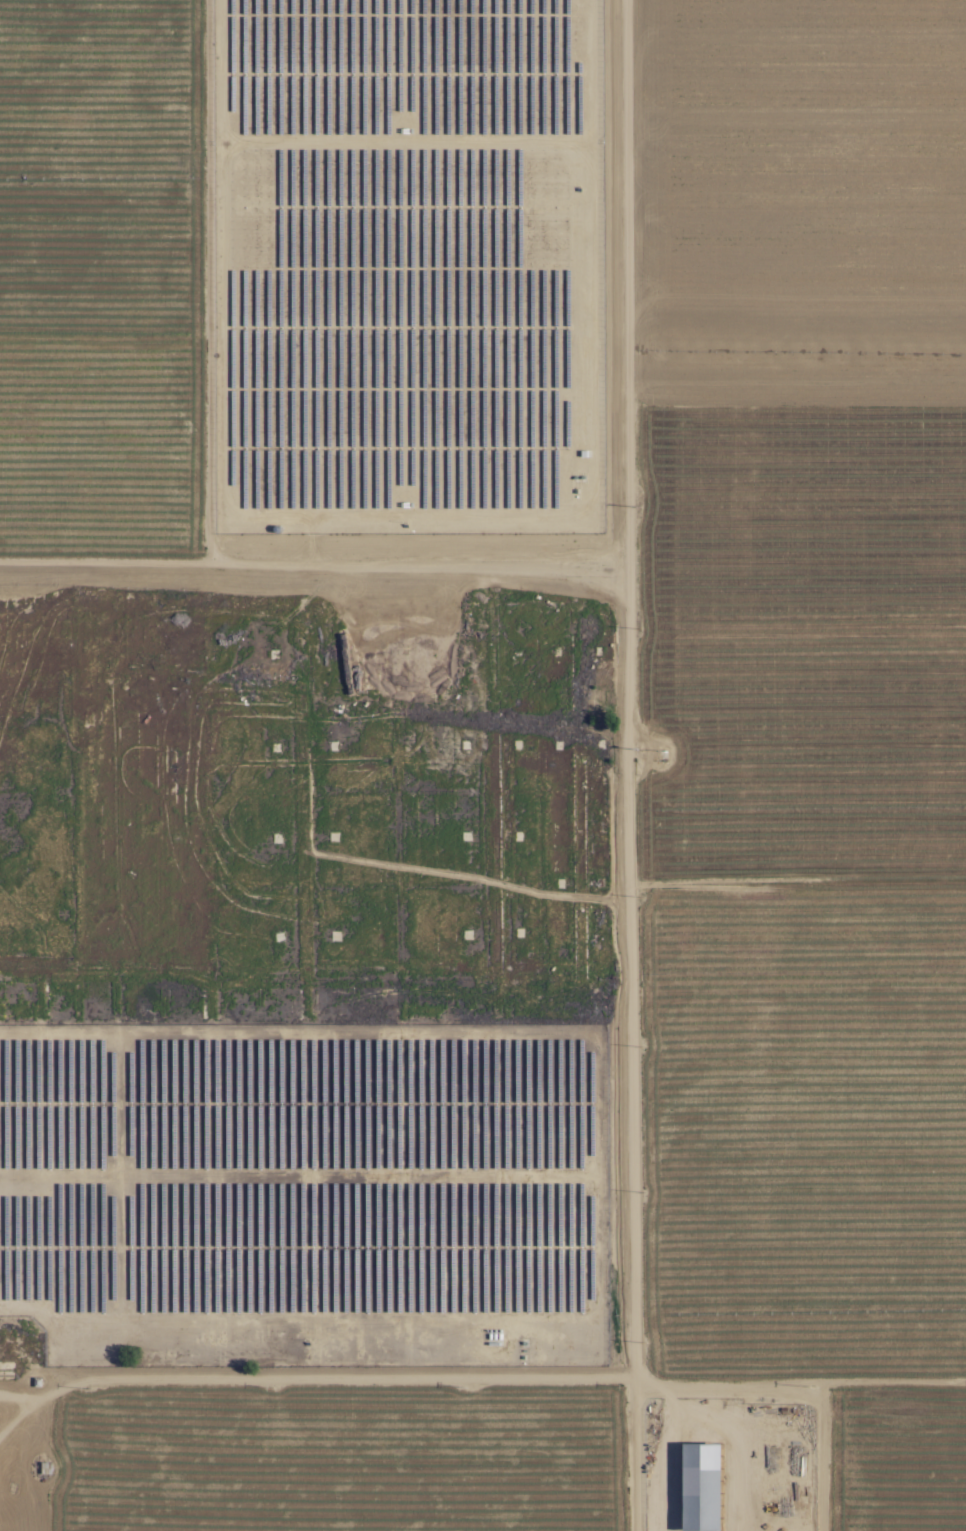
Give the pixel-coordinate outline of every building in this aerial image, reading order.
[(722,1440),(722,1528),(685,1528),(685,1440),(722,1440)]
